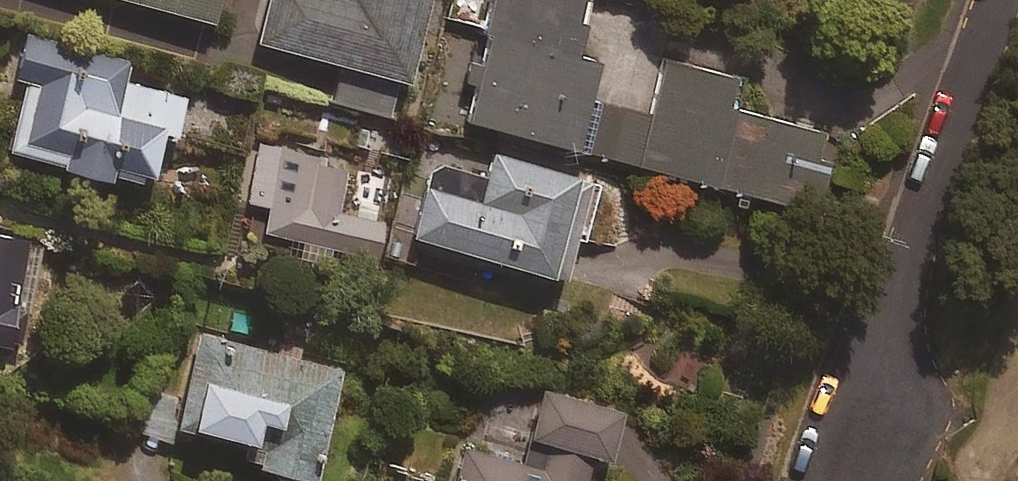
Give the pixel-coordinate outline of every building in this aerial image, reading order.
[(207,18),(212,0),(138,0),(207,18)] [(256,39),(342,63),(332,99),(393,115),(425,0),(267,0),(256,39)] [(571,54),(580,19),(572,17),(576,0),(486,0),(456,117),(571,146),(593,59),(571,54)] [(125,59),(22,31),(4,96),(15,99),(2,146),(144,185),(158,131),(171,134),(181,96),(119,79),(125,59)] [(713,183),(735,109),(724,107),(732,75),(661,57),(646,115),(601,104),(589,152),(713,183)] [(715,183),(813,208),(825,160),(816,158),(823,131),(737,109),(715,183)] [(348,163),(262,141),(247,199),(266,203),(260,229),(369,257),(378,222),(336,212),(348,163)] [(593,179),(488,150),(474,199),(415,182),(394,258),(410,262),(418,236),(565,277),(593,179)] [(39,241),(0,233),(0,346),(17,349),(39,241)] [(310,478),(339,369),(298,358),(300,349),(276,342),(274,352),(196,331),(173,420),(244,439),(238,459),(310,478)] [(496,375),(477,441),(464,438),(452,480),(581,480),(589,454),(604,458),(618,408),(496,375)]
